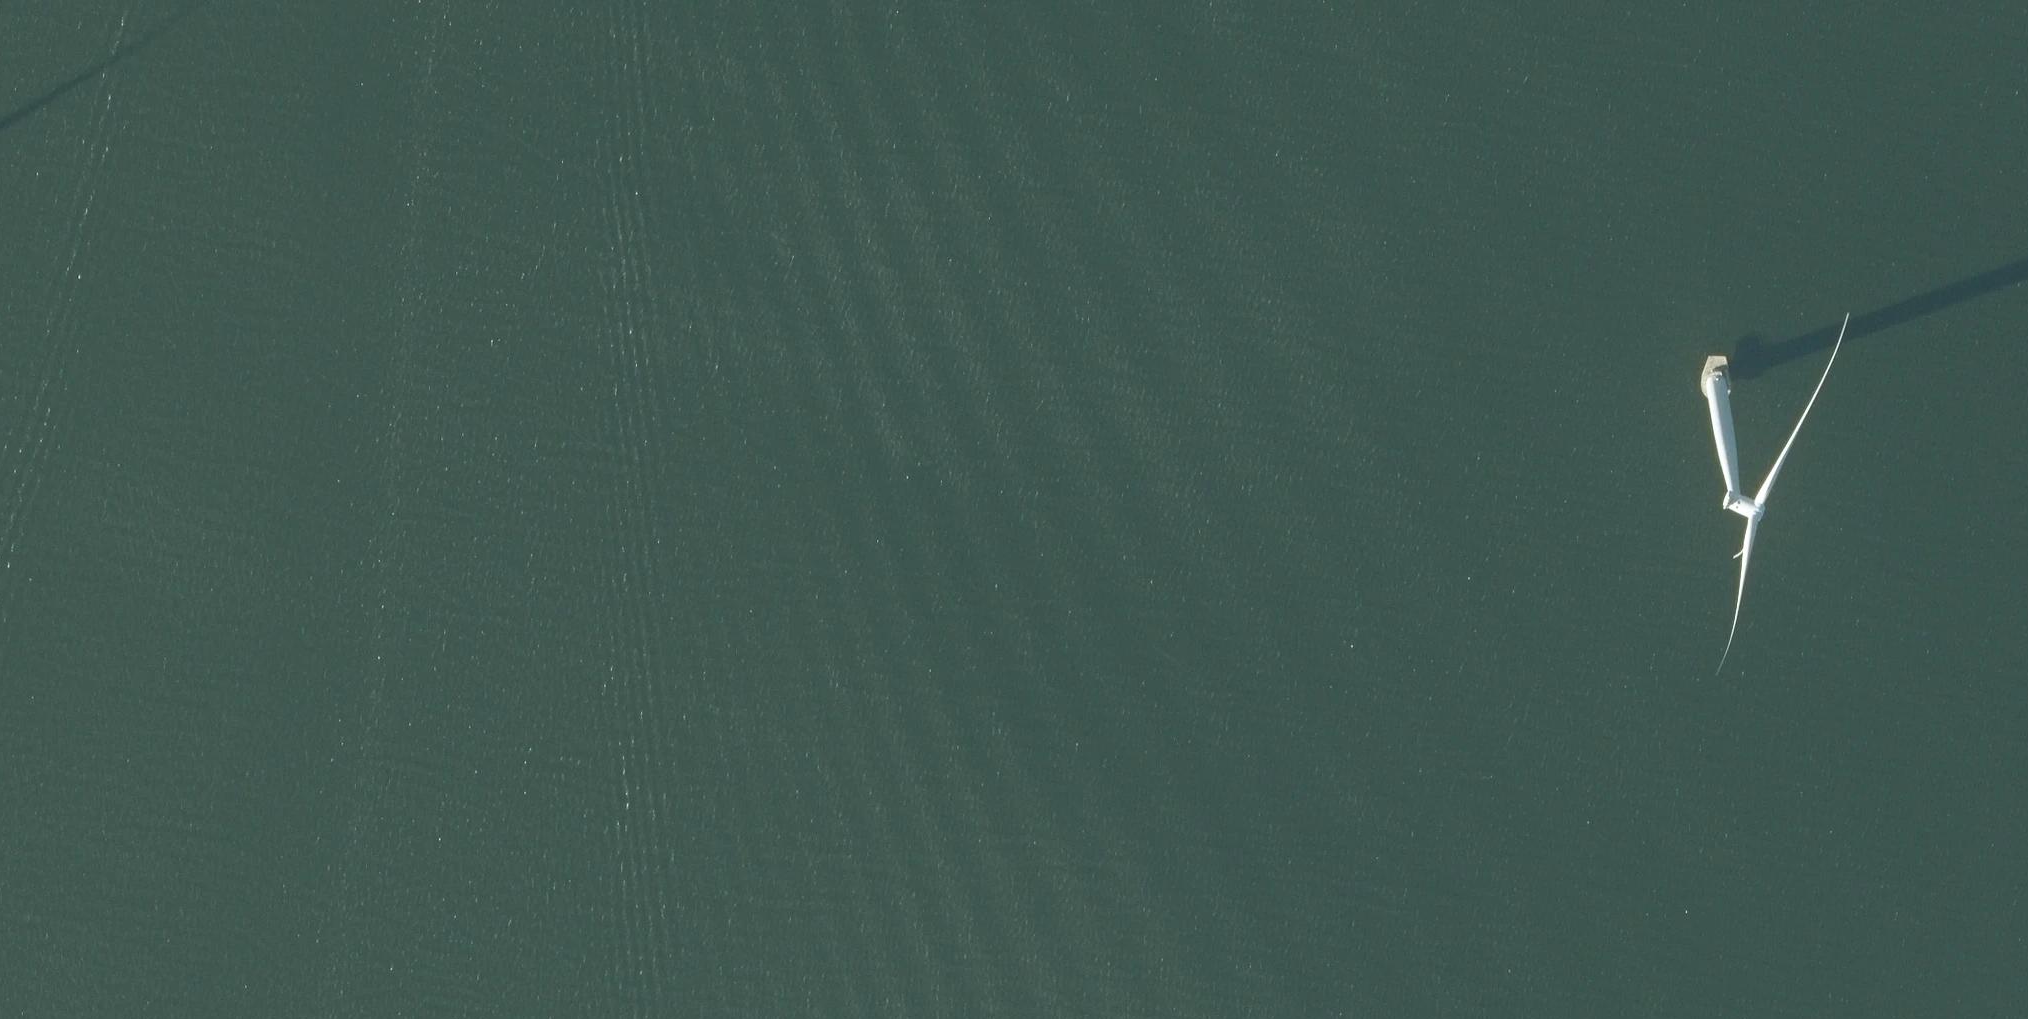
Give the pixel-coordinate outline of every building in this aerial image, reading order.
[(1706,367),(1704,372),(1705,376),(1708,380),(1713,382),(1717,382),(1721,379),(1724,375),(1724,370),(1722,366),(1718,363),(1714,362),(1709,364),(1706,367)]
